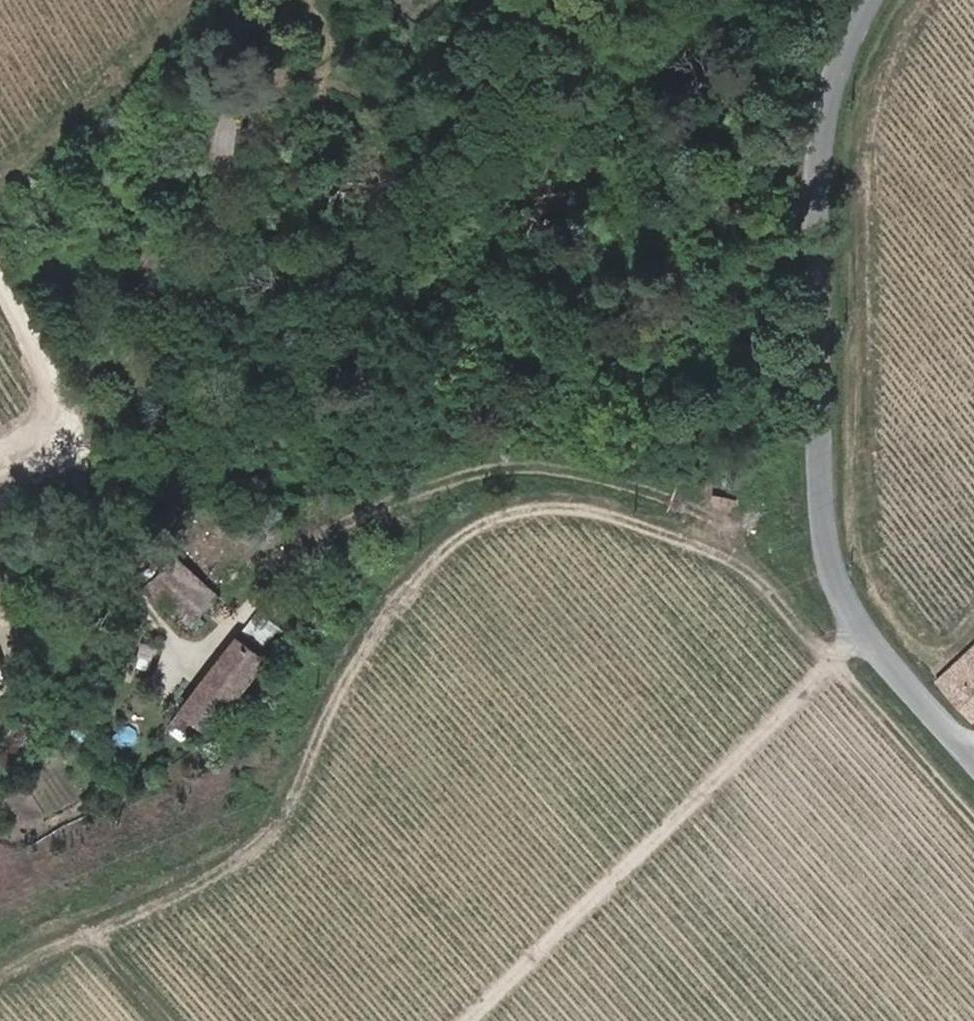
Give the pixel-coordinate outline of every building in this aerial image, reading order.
[(217,598),(173,557),(146,588),(191,630),(219,599),(217,598)] [(183,711),(212,732),(265,662),(238,641),(183,711)] [(938,684),(973,723),(973,722),(973,650),(938,684)] [(212,732),(183,711),(168,730),(197,751),(212,732)]
